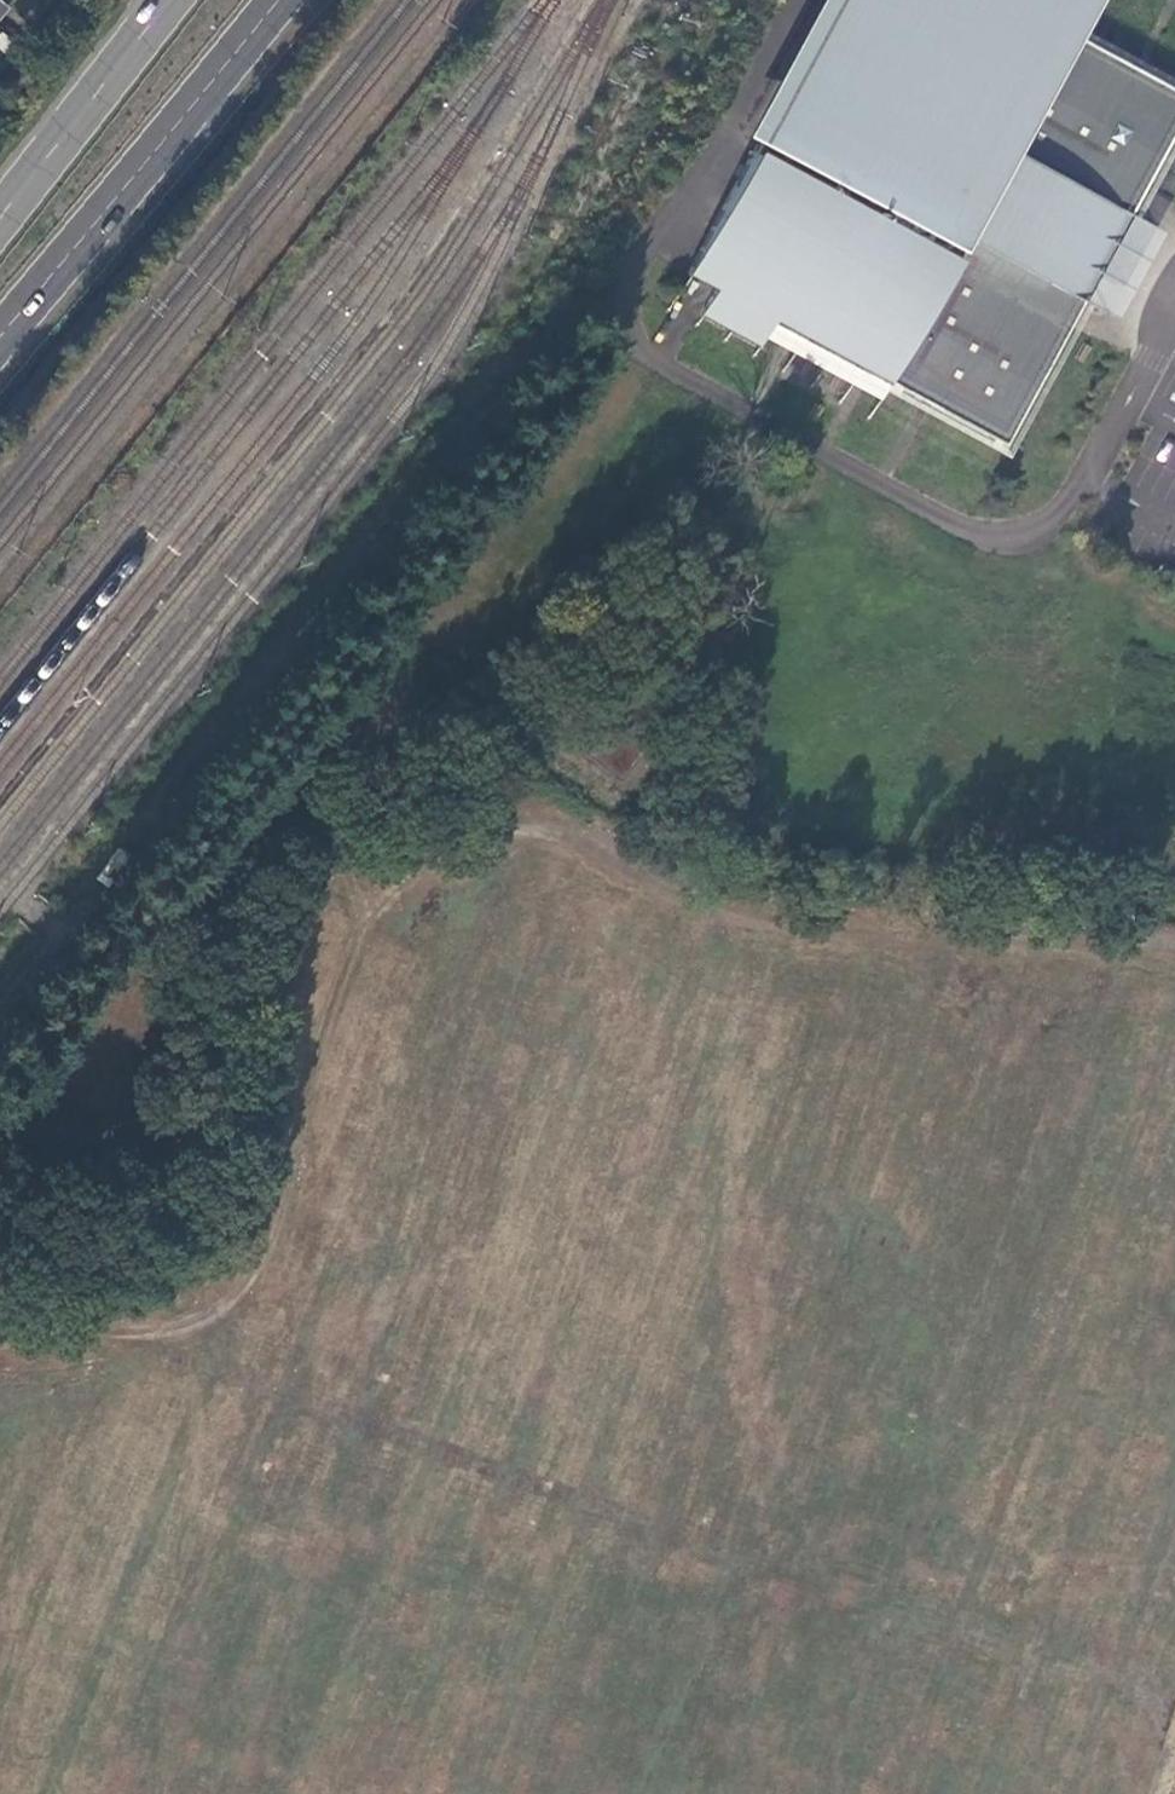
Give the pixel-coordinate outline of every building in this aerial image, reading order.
[(1004,450),(1083,302),(1077,300),(1122,217),(1127,220),(1174,131),(1174,96),(1046,27),(1060,0),(836,0),(686,279),(715,295),(705,313),(764,345),(774,326),(1004,450)]
